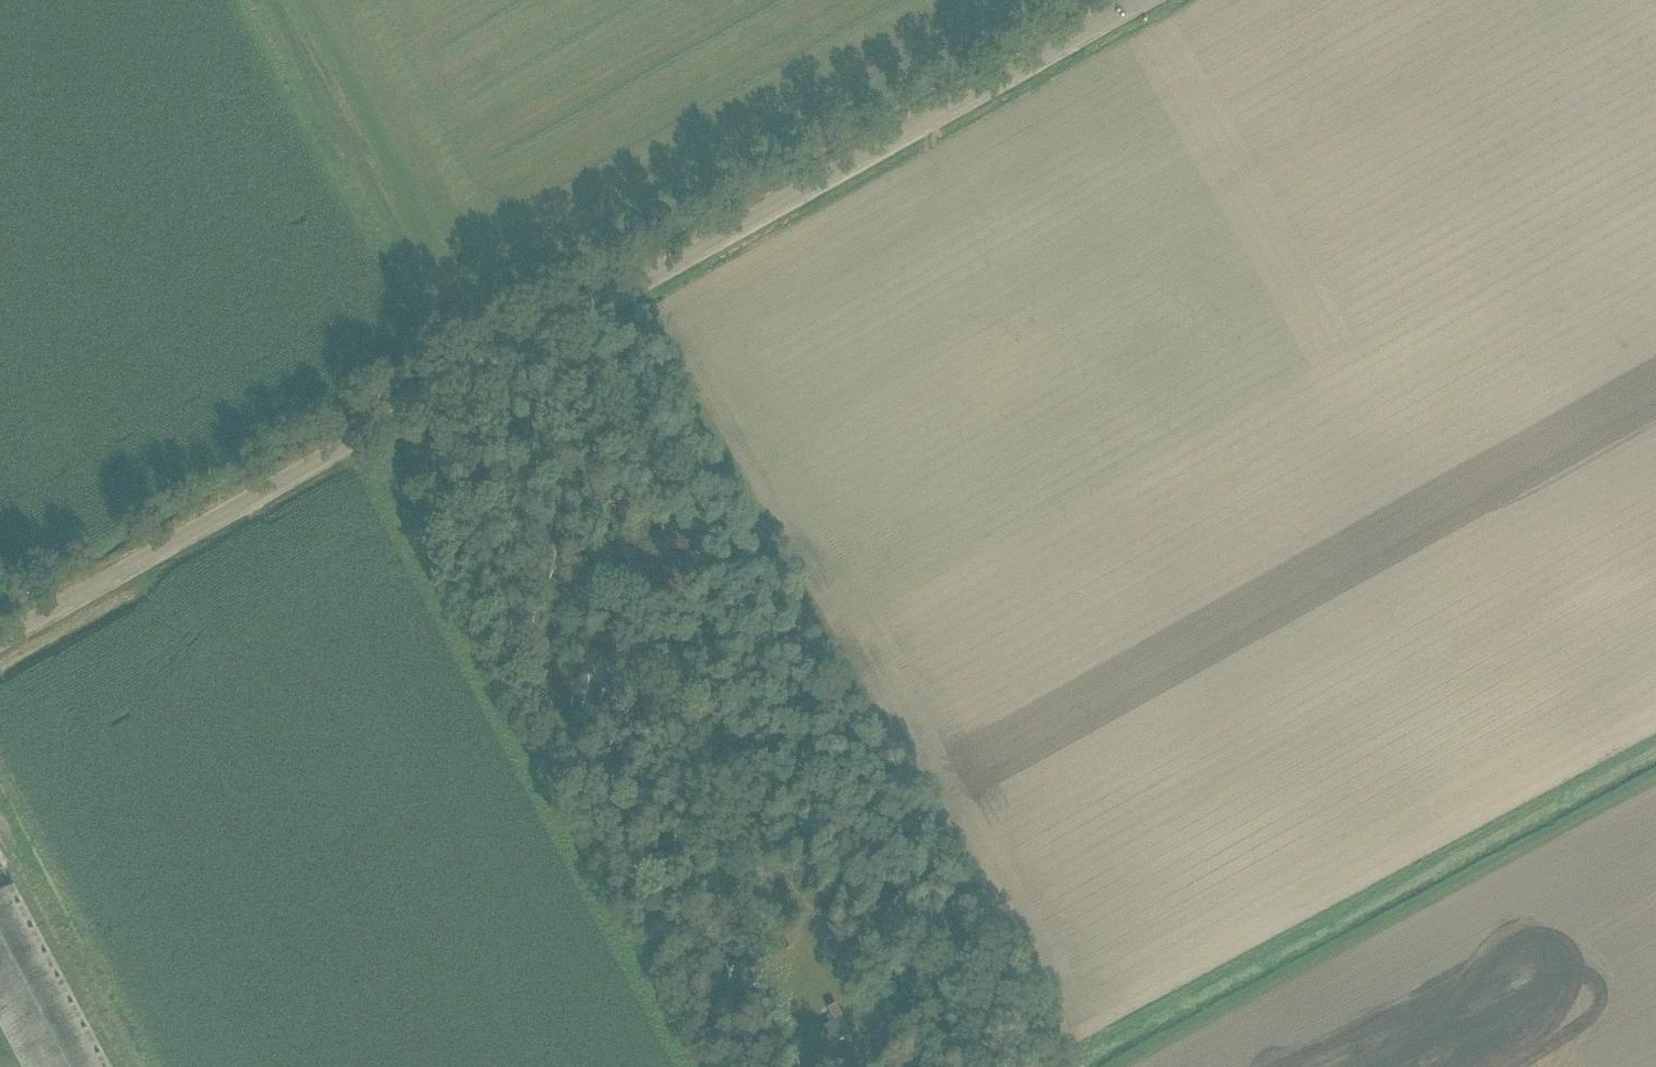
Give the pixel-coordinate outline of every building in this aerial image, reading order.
[(20,1066),(104,1066),(22,879),(0,889),(0,1022),(20,1066)]
